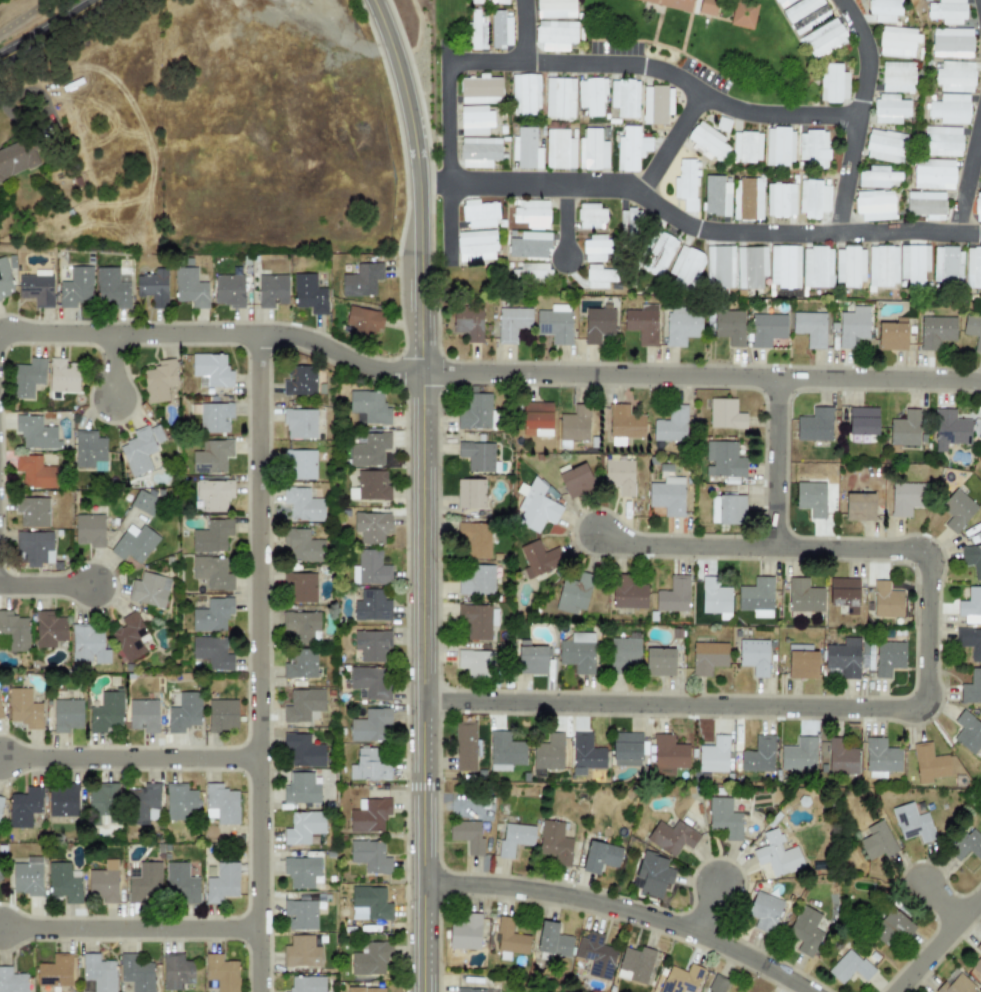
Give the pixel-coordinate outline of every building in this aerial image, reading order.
[(537,18),(575,17),(574,0),(537,0),(537,18)] [(691,12),(693,0),(634,0),(691,12)] [(714,16),(717,0),(700,0),(697,12),(714,16)] [(751,29),(757,6),(735,0),(728,24),(751,29)] [(782,11),(796,35),(830,14),(828,8),(822,0),(799,0),(782,11)] [(869,15),(874,14),(874,21),(894,22),(894,15),(901,15),(901,0),(869,0),(869,15)] [(937,2),(927,2),(927,19),(940,19),(941,24),(961,24),(961,20),(965,19),(965,3),(963,3),(963,0),(937,0),(937,2)] [(487,49),(486,9),(470,10),(470,22),(466,22),(467,49),(487,49)] [(511,17),(503,17),(503,10),(490,10),(491,48),(511,47),(511,17)] [(834,18),(797,39),(808,59),(849,39),(840,24),(839,24),(834,18)] [(537,21),(537,26),(536,27),(536,43),(541,43),(541,50),(568,51),(568,44),(576,43),(577,32),(576,22),(537,21)] [(882,26),(881,32),(880,33),(879,39),(878,45),(879,47),(879,54),(880,54),(913,57),(915,44),(918,44),(920,42),(921,36),(915,29),(882,26)] [(932,28),(932,56),(971,56),(971,53),(973,37),(971,29),(932,28)] [(940,61),(940,69),(935,68),(934,85),(939,86),(939,90),(972,92),(974,86),(974,75),(973,65),(968,63),(940,61)] [(882,62),(881,91),(913,91),(914,62),(882,62)] [(825,63),(825,74),(820,74),(819,101),(824,101),(826,102),(839,102),(840,101),(841,99),(847,98),(848,83),(848,73),(841,72),(841,64),(825,63)] [(511,75),(512,114),(540,114),(539,75),(511,75)] [(459,77),(460,104),(501,103),(500,77),(487,77),(487,76),(459,77)] [(546,78),(544,116),(573,117),(574,79),(546,78)] [(577,81),(578,107),(585,107),(586,116),(603,116),(602,103),(604,102),(604,95),(607,95),(606,79),(591,78),(584,79),(584,81),(577,81)] [(610,81),(609,107),(616,107),(616,118),(638,117),(638,81),(634,80),(617,79),(617,81),(610,81)] [(643,87),(642,123),(667,124),(666,113),(672,114),(672,88),(643,87)] [(940,93),(940,101),(928,101),(928,117),(939,118),(939,122),(967,124),(968,95),(940,93)] [(878,94),(878,99),(874,99),(873,115),(874,116),(874,123),(900,123),(900,116),(909,116),(909,101),(898,100),(898,94),(878,94)] [(459,107),(460,135),(491,134),(490,107),(459,107)] [(699,121),(696,125),(695,125),(690,130),(689,132),(686,137),(717,159),(729,148),(721,143),(724,139),(699,121)] [(622,126),(622,137),(617,137),(616,169),(638,170),(639,151),(651,151),(651,138),(639,138),(638,126),(622,126)] [(924,126),(923,155),(932,155),(941,155),(959,156),(960,151),(961,150),(962,134),(960,135),(960,127),(924,126)] [(517,127),(516,137),(512,137),(511,161),(516,160),(516,168),(542,168),(542,148),(535,148),(535,127),(517,127)] [(773,128),(766,128),(765,165),(788,166),(788,162),(793,161),(794,131),(789,131),(789,127),(781,127),(773,127),(773,128)] [(584,128),(584,138),(578,138),(579,168),(584,168),(608,168),(607,141),(600,141),(600,128),(584,128)] [(546,129),(545,167),(575,168),(576,129),(546,129)] [(869,129),(864,149),(867,150),(865,157),(902,164),(906,134),(884,130),(883,131),(869,129)] [(805,130),(805,134),(799,134),(799,159),(805,160),(805,167),(825,168),(826,160),(829,160),(829,150),(826,149),(826,132),(822,132),(821,130),(805,130)] [(740,131),(740,133),(733,132),(731,162),(754,163),(754,160),(760,160),(761,134),(756,133),(756,132),(740,131)] [(40,165),(31,137),(0,148),(0,179),(40,165)] [(491,167),(491,160),(500,160),(500,138),(460,138),(460,167),(491,167)] [(679,159),(678,178),(673,178),(673,197),(678,197),(678,199),(683,199),(683,210),(696,211),(697,198),(694,198),(695,186),(697,186),(698,178),(694,178),(694,176),(698,176),(699,170),(695,170),(695,167),(699,167),(699,162),(695,162),(695,159),(679,159)] [(913,166),(913,187),(952,188),(954,167),(953,161),(914,159),(913,166)] [(868,166),(868,171),(860,171),(859,187),(897,188),(897,181),(900,180),(900,172),(888,172),(888,166),(868,166)] [(705,175),(704,213),(713,213),(712,216),(729,216),(730,183),(723,183),(723,176),(705,175)] [(738,178),(738,180),(733,181),(732,219),(738,219),(761,219),(761,178),(738,178)] [(805,180),(800,180),(798,212),(803,212),(803,217),(819,218),(820,212),(827,212),(828,186),(821,185),(821,181),(805,180)] [(766,184),(766,215),(781,217),(786,217),(786,216),(787,216),(794,215),(794,184),(766,184)] [(855,192),(856,197),(855,197),(856,214),(860,213),(861,221),(896,218),(896,214),(894,215),(892,195),(892,192),(887,191),(882,192),(882,190),(855,192)] [(906,192),(906,213),(925,215),(925,219),(943,220),(944,214),(943,192),(906,192)] [(463,200),(464,227),(497,226),(496,202),(478,203),(477,199),(463,200)] [(521,201),(520,207),(513,207),(513,222),(526,222),(526,227),(547,228),(548,208),(548,200),(521,201)] [(579,204),(579,208),(578,209),(578,222),(579,222),(579,228),(603,228),(604,223),(605,222),(605,209),(599,209),(599,203),(579,204)] [(619,209),(620,236),(635,235),(634,208),(619,209)] [(458,260),(495,259),(494,230),(457,231),(458,260)] [(520,231),(520,238),(509,238),(508,257),(546,258),(546,249),(550,249),(550,233),(520,231)] [(659,232),(659,233),(654,231),(636,264),(655,275),(660,266),(664,268),(678,242),(673,239),(669,235),(659,232)] [(589,235),(589,240),(583,240),(583,253),(584,253),(585,261),(604,261),(604,254),(609,253),(609,240),(605,240),(605,235),(589,235)] [(681,245),(668,272),(674,275),(672,281),(686,290),(688,283),(692,286),(704,261),(704,258),(704,256),(703,255),(702,255),(702,254),(681,245)] [(900,245),(900,278),(907,278),(907,285),(923,286),(923,271),(928,271),(928,245),(900,245)] [(706,246),(706,287),(733,287),(733,247),(706,246)] [(770,246),(769,283),(777,284),(777,287),(799,288),(799,246),(770,246)] [(802,249),(802,286),(833,287),(833,276),(832,276),(832,249),(827,249),(826,246),(810,246),(810,249),(802,249)] [(835,250),(835,282),(843,282),(843,287),(859,287),(859,281),(864,281),(864,249),(858,250),(859,246),(843,247),(843,249),(835,250)] [(868,246),(868,286),(892,286),(891,283),(897,283),(897,247),(868,246)] [(933,247),(932,281),(939,281),(940,283),(962,284),(962,252),(958,252),(957,247),(945,246),(943,246),(941,246),(941,247),(933,247)] [(736,247),(737,288),(762,288),(761,276),(767,276),(766,247),(736,247)] [(966,247),(965,287),(980,288),(980,247),(966,247)] [(15,295),(3,256),(0,257),(0,299),(15,295)] [(341,274),(341,295),(375,295),(375,280),(382,280),(382,263),(356,263),(356,274),(341,274)] [(549,263),(519,263),(519,270),(517,270),(517,278),(549,279),(549,263)] [(600,269),(600,264),(585,264),(586,288),(606,287),(606,281),(616,281),(616,269),(600,269)] [(59,304),(91,305),(92,266),(70,266),(69,281),(59,281),(59,304)] [(113,308),(129,308),(129,282),(118,282),(118,267),(96,267),(97,301),(113,301),(113,308)] [(173,268),(175,302),(191,301),(191,308),(208,308),(207,282),(196,282),(196,267),(173,268)] [(150,296),(151,303),(166,303),(166,268),(154,269),(154,275),(135,275),(136,296),(150,296)] [(52,308),(52,270),(34,270),(34,275),(18,275),(18,298),(33,298),(33,308),(52,308)] [(326,315),(326,288),(315,288),(315,273),(293,273),(293,307),(310,307),(309,314),(326,315)] [(214,306),(243,307),(243,275),(214,274),(214,306)] [(287,275),(258,274),(258,308),(274,308),(274,304),(287,304),(287,275)] [(640,304),(640,310),(624,310),(624,330),(638,330),(638,345),(657,346),(656,304),(640,304)] [(852,306),(851,312),(839,312),(838,348),(857,348),(857,338),(868,338),(868,306),(852,306)] [(345,325),(350,325),(349,335),(372,337),(373,329),(381,330),(383,311),(347,307),(345,325)] [(481,342),(482,308),(453,307),(452,332),(466,332),(466,342),(481,342)] [(498,308),(497,343),(516,345),(516,328),(531,329),(531,308),(498,308)] [(585,308),(584,345),(601,344),(601,335),(614,335),(614,309),(585,308)] [(666,313),(665,342),(664,342),(664,345),(685,347),(685,337),(700,337),(702,310),(670,309),(670,313),(666,313)] [(536,311),(536,334),(552,335),(551,345),(570,345),(571,312),(536,311)] [(714,312),(710,337),(728,337),(728,346),(743,347),(743,311),(730,311),(714,312)] [(792,312),(792,333),(806,333),(806,349),(824,349),(825,313),(792,312)] [(751,314),(751,343),(749,343),(749,348),(770,348),(770,338),(786,338),(786,315),(751,314)] [(962,334),(975,336),(973,352),(980,353),(980,317),(965,315),(962,334)] [(878,322),(877,349),(906,350),(907,323),(906,318),(895,317),(894,322),(878,322)] [(921,317),(920,346),(919,346),(919,350),(940,351),(940,341),(956,341),(956,317),(921,317)] [(191,376),(206,376),(206,387),(232,387),(232,370),(225,370),(226,354),(191,354),(191,376)] [(12,364),(11,398),(32,399),(33,384),(44,384),(45,357),(28,357),(28,365),(12,364)] [(65,358),(50,358),(49,392),(77,393),(78,363),(65,363),(65,358)] [(168,401),(166,386),(177,384),(174,358),(157,360),(158,368),(142,370),(146,403),(168,401)] [(282,395),(316,394),(315,366),(286,366),(286,379),(282,379),(282,395)] [(348,413),(356,413),(355,423),(389,424),(390,407),(383,407),(383,391),(349,390),(348,413)] [(491,393),(467,393),(466,409),(457,409),(456,428),(490,428),(491,393)] [(710,399),(709,427),(745,429),(745,414),(736,413),(735,399),(710,399)] [(232,403),(191,404),(191,414),(199,414),(199,433),(228,432),(228,419),(232,418),(232,403)] [(523,403),(522,436),(551,436),(551,403),(523,403)] [(574,404),(573,414),(559,414),(559,440),(588,439),(588,404),(574,404)] [(608,404),(608,408),(610,408),(609,437),(644,438),(645,414),(628,414),(629,405),(608,404)] [(653,420),(653,440),(685,441),(686,405),(667,405),(667,420),(653,420)] [(812,407),(812,416),(797,416),(796,440),(831,441),(831,407),(812,407)] [(849,407),(849,435),(877,435),(878,408),(849,407)] [(284,438),(315,439),(316,409),(285,409),(284,438)] [(889,445),(919,445),(920,409),(904,409),(904,419),(889,419),(889,445)] [(934,409),(935,442),(970,443),(970,419),(955,419),(954,409),(934,409)] [(14,415),(15,434),(22,434),(22,448),(61,448),(60,439),(56,439),(56,426),(41,426),(40,415),(14,415)] [(118,445),(132,477),(152,468),(146,455),(156,450),(145,425),(131,431),(134,437),(118,445)] [(154,443),(164,439),(158,425),(148,429),(154,443)] [(96,431),(75,430),(74,468),(106,469),(106,438),(95,437),(96,431)] [(348,466),(383,466),(383,449),(390,449),(390,433),(363,432),(363,443),(349,443),(348,466)] [(192,473),(225,473),(225,457),(232,456),(232,440),(201,440),(201,451),(191,451),(192,473)] [(706,441),(705,461),(713,461),(712,466),(705,466),(705,476),(712,477),(712,475),(743,476),(745,443),(706,441)] [(457,457),(467,458),(467,471),(493,472),(494,442),(457,442),(457,457)] [(315,450),(284,450),(284,479),(315,479),(315,450)] [(22,471),(22,488),(51,488),(52,467),(41,467),(41,455),(15,455),(14,471),(22,471)] [(633,496),(633,460),(604,459),(604,486),(618,486),(618,496),(633,496)] [(557,473),(567,498),(594,488),(585,463),(557,473)] [(389,471),(357,470),(356,488),(348,488),(348,499),(388,500),(389,471)] [(683,477),(663,476),(663,483),(648,483),(648,507),(663,507),(663,516),(683,517),(683,477)] [(537,533),(544,519),(553,524),(562,507),(553,502),(558,491),(532,478),(516,509),(522,512),(516,523),(537,533)] [(456,508),(484,508),(484,479),(457,479),(456,508)] [(232,499),(232,480),(196,480),(196,500),(203,500),(202,512),(226,512),(226,499),(232,499)] [(809,518),(824,519),(825,482),(796,482),(795,508),(809,508),(809,518)] [(922,483),(891,483),(890,517),(911,517),(911,507),(922,507),(922,483)] [(152,516),(161,492),(149,487),(147,493),(137,489),(130,507),(152,516)] [(323,520),(324,498),(308,498),(309,487),(282,487),(282,503),(290,504),(289,520),(323,520)] [(977,507),(956,487),(939,506),(950,516),(943,524),(953,534),(977,507)] [(875,518),(876,494),(845,493),(844,517),(875,518)] [(745,495),(711,494),(710,523),(744,524),(745,495)] [(48,497),(15,497),(15,512),(20,512),(19,526),(48,527),(48,497)] [(390,513),(353,512),(353,532),(360,532),(360,544),(383,544),(383,532),(389,532),(390,513)] [(74,544),(89,544),(89,548),(103,548),(104,515),(75,514),(74,544)] [(192,552),(225,551),(225,536),(232,535),(232,519),(206,519),(206,529),(191,530),(192,552)] [(121,560),(125,554),(139,564),(159,537),(142,524),(137,530),(129,524),(109,551),(121,560)] [(324,540),(308,539),(309,529),(282,528),(282,544),(289,544),(289,560),(324,561),(324,540)] [(16,562),(27,562),(27,567),(41,567),(41,563),(51,563),(52,532),(17,531),(16,562)] [(518,547),(526,566),(522,567),(526,578),(564,563),(557,546),(543,552),(538,539),(518,547)] [(962,566),(972,565),(974,580),(980,579),(980,544),(960,546),(962,566)] [(351,566),(351,583),(390,584),(390,565),(381,565),(381,549),(358,549),(357,566),(351,566)] [(191,578),(207,579),(206,589),(232,590),(233,574),(225,574),(226,557),(192,556),(191,578)] [(457,594),(493,594),(493,565),(467,565),(467,578),(457,578),(457,594)] [(131,579),(127,601),(164,608),(170,577),(140,572),(139,581),(131,579)] [(315,602),(316,573),(284,572),(283,601),(315,602)] [(575,614),(576,609),(585,610),(591,576),(579,574),(578,582),(560,578),(555,610),(575,614)] [(611,607),(646,608),(646,584),(628,584),(629,575),(612,574),(611,607)] [(655,590),(655,610),(688,611),(688,575),(670,575),(669,590),(655,590)] [(730,587),(715,587),(715,576),(701,576),(701,612),(718,613),(718,619),(730,619),(730,587)] [(737,586),(737,610),(752,610),(752,617),(772,617),(772,577),(753,576),(753,586),(737,586)] [(788,611),(822,612),(823,587),(807,587),(807,577),(788,577),(788,611)] [(857,614),(858,579),(829,578),(829,605),(845,605),(845,614),(857,614)] [(873,617),(903,616),(903,590),(888,591),(888,580),(872,580),(873,617)] [(353,620),(389,620),(389,599),(383,599),(383,589),(360,589),(360,600),(353,600),(353,620)] [(973,589),(980,589),(980,619),(962,620),(962,605),(973,605),(973,589)] [(191,609),(191,630),(225,631),(225,616),(232,616),(232,598),(206,598),(206,609),(191,609)] [(466,640),(489,641),(490,605),(457,604),(456,622),(466,623),(466,640)] [(28,617),(14,618),(14,610),(0,610),(0,635),(6,635),(6,651),(28,651),(28,617)] [(66,641),(66,617),(52,617),(52,610),(35,610),(36,647),(55,647),(55,641),(66,641)] [(147,636),(134,610),(120,618),(123,625),(110,632),(125,663),(145,652),(139,640),(147,636)] [(319,643),(319,612),(285,612),(284,642),(319,643)] [(102,649),(103,625),(72,624),(72,661),(92,661),(92,663),(109,663),(109,649),(102,649)] [(382,661),(382,647),(390,648),(390,631),(353,630),(353,650),(360,650),(360,661),(382,661)] [(558,664),(574,664),(574,676),(593,676),(593,632),(570,632),(570,641),(558,640),(558,664)] [(959,633),(980,633),(980,666),(974,666),(974,643),(959,643),(959,633)] [(191,658),(198,658),(198,669),(232,670),(233,654),(226,654),(226,637),(192,636),(191,658)] [(858,678),(859,637),(843,637),(842,645),(825,644),(824,677),(858,678)] [(609,669),(639,670),(639,638),(610,638),(609,669)] [(547,674),(548,647),(528,646),(529,640),(518,640),(517,673),(547,674)] [(738,666),(752,666),(752,677),(767,677),(767,640),(738,640),(738,666)] [(727,667),(727,643),(692,642),(691,676),(711,676),(711,667),(727,667)] [(875,677),(889,678),(890,668),(904,668),(905,642),(876,642),(875,677)] [(810,645),(788,644),(787,677),(816,678),(817,651),(810,651),(810,645)] [(316,677),(315,648),(288,649),(288,663),(282,663),(283,679),(316,677)] [(673,676),(674,648),(645,648),(644,675),(673,676)] [(490,651),(457,650),(456,668),(467,668),(467,676),(489,677),(490,651)] [(383,667),(349,667),(349,689),(357,689),(357,699),(390,700),(390,685),(383,685),(383,667)] [(980,703),(980,668),(970,668),(970,684),(960,684),(959,702),(980,703)] [(30,687),(8,688),(9,722),(24,721),(25,729),(42,729),(41,702),(30,702),(30,687)] [(283,722),(309,721),(309,711),(324,711),(324,689),(289,689),(290,705),(283,706),(283,722)] [(167,733),(186,733),(186,725),(200,726),(200,692),(178,691),(178,707),(168,707),(167,733)] [(88,730),(121,731),(122,693),(100,692),(99,706),(89,706),(88,730)] [(82,730),(82,700),(53,699),(52,730),(82,730)] [(157,699),(128,700),(129,729),(143,729),(143,733),(157,733),(157,699)] [(237,700),(208,699),(208,730),(236,730),(237,700)] [(349,740),(387,741),(388,709),(364,708),(364,718),(349,718),(349,740)] [(980,745),(980,723),(962,709),(953,721),(961,727),(952,739),(978,758),(980,754),(980,747),(980,746),(980,745)] [(454,770),(474,771),(475,721),(456,720),(454,770)] [(489,770),(510,771),(510,764),(524,765),(525,741),(509,741),(509,730),(490,729),(489,770)] [(571,775),(585,775),(585,768),(604,768),(605,748),(590,747),(590,732),(572,732),(571,775)] [(309,733),(283,733),(282,748),(290,748),(290,765),(324,766),(325,744),(309,744),(309,733)] [(562,769),(563,733),(547,733),(547,743),(533,743),(533,768),(562,769)] [(640,733),(612,733),(611,765),(640,765),(640,733)] [(688,768),(688,745),(672,745),(673,734),(653,734),(653,767),(688,768)] [(698,771),(727,771),(727,735),(713,735),(712,745),(698,745),(698,771)] [(740,771),(740,751),(754,751),(755,735),(773,736),(773,771),(740,771)] [(779,769),(814,770),(815,736),(796,736),(796,746),(780,745),(779,769)] [(858,746),(843,746),(843,737),(828,737),(827,773),(857,774),(858,746)] [(866,737),(865,777),(885,777),(885,771),(900,772),(901,748),(885,747),(885,737),(866,737)] [(949,775),(947,755),(931,757),(930,742),(913,743),(916,778),(949,775)] [(375,747),(354,748),(355,779),(390,778),(389,763),(376,764),(375,747)] [(312,772),(289,772),(290,784),(282,784),(283,803),(319,802),(319,784),(313,784),(312,772)] [(88,791),(88,821),(117,821),(117,782),(96,783),(96,791),(88,791)] [(128,824),(149,824),(149,819),(159,819),(159,783),(142,783),(142,788),(129,788),(128,824)] [(166,819),(196,819),(196,790),(186,790),(186,783),(166,783),(166,819)] [(205,817),(216,817),(216,824),(238,824),(238,790),(219,790),(219,783),(205,783),(205,817)] [(30,828),(31,813),(41,813),(42,786),(25,786),(25,794),(9,793),(8,827),(30,828)] [(49,787),(48,818),(77,819),(78,787),(49,787)] [(708,829),(725,829),(725,840),(740,840),(740,812),(730,812),(730,797),(708,797),(708,829)] [(390,798),(357,799),(358,809),(349,809),(349,831),(384,831),(384,815),(390,815),(390,798)] [(891,808),(901,840),(918,834),(921,843),(936,838),(927,812),(916,815),(911,801),(891,808)] [(283,828),(283,844),(309,845),(309,834),(324,834),(324,812),(290,812),(290,828),(283,828)] [(864,827),(868,835),(858,840),(867,860),(882,853),(884,857),(897,852),(882,819),(864,827)] [(571,838),(562,837),(562,821),(541,820),(539,853),(554,854),(554,865),(570,866),(571,838)] [(690,848),(699,833),(675,820),(671,828),(656,820),(645,841),(673,856),(681,843),(690,848)] [(454,821),(484,822),(483,857),(469,856),(470,844),(453,843),(454,821)] [(513,858),(514,844),(533,845),(534,825),(503,824),(503,839),(498,839),(497,857),(513,858)] [(972,826),(947,850),(957,861),(968,850),(980,863),(980,836),(972,826)] [(771,877),(803,867),(796,845),(780,851),(778,843),(781,842),(777,827),(761,832),(765,845),(751,849),(756,865),(767,861),(771,877)] [(390,874),(390,857),(383,857),(383,840),(349,841),(349,863),(364,862),(364,874),(390,874)] [(621,846),(587,841),(582,872),(598,874),(599,865),(618,868),(621,846)] [(670,884),(675,868),(666,866),(668,858),(641,851),(631,889),(660,897),(664,883),(670,884)] [(12,894),(42,894),(41,856),(25,856),(25,863),(12,863),(12,894)] [(289,888),(313,888),(313,876),(320,877),(320,858),(283,857),(283,876),(289,876),(289,888)] [(87,870),(88,898),(101,898),(101,903),(117,903),(116,859),(104,859),(104,869),(87,870)] [(127,900),(159,901),(160,862),(138,861),(138,868),(128,868),(127,900)] [(81,902),(80,876),(70,877),(69,862),(47,862),(48,897),(65,896),(65,902),(81,902)] [(187,862),(166,862),(165,902),(198,902),(198,877),(187,877),(187,862)] [(221,904),(221,896),(237,897),(238,862),(216,862),(216,877),(205,877),(205,903),(221,904)] [(384,903),(385,887),(351,886),(350,919),(391,920),(392,903),(384,903)] [(759,889),(785,901),(775,922),(749,910),(759,889)] [(315,900),(302,901),(302,900),(283,900),(283,916),(287,916),(288,930),(316,929),(315,900)] [(800,902),(822,914),(811,933),(821,940),(810,959),(796,951),(800,943),(782,933),(800,902)] [(914,927),(891,907),(869,933),(883,945),(894,931),(904,940),(914,927)] [(480,913),(459,913),(459,920),(449,920),(448,948),(479,949),(480,913)] [(530,936),(511,933),(513,917),(500,915),(495,950),(527,954),(530,936)] [(557,922),(540,920),(536,953),(570,956),(572,936),(556,934),(557,922)] [(574,957),(590,960),(587,975),(609,980),(616,948),(600,944),(603,934),(587,930),(585,938),(578,937),(574,957)] [(313,935),(289,935),(290,945),(283,945),(283,967),(319,966),(319,947),(313,947),(313,935)] [(350,953),(351,975),(386,974),(386,962),(392,962),(391,941),(365,941),(365,952),(350,953)] [(623,947),(615,976),(644,985),(655,950),(640,946),(639,951),(623,947)] [(853,970),(864,981),(874,970),(848,947),(826,971),(840,984),(853,970)] [(70,986),(71,953),(52,953),(52,963),(36,963),(36,985),(70,986)] [(114,960),(98,961),(98,953),(81,953),(82,991),(115,991),(114,960)] [(131,982),(131,991),(152,991),(153,963),(134,962),(134,953),(120,953),(120,981),(131,982)] [(193,983),(192,960),(183,960),(183,953),(162,954),(163,990),(181,990),(181,983),(193,983)] [(205,954),(205,980),(216,979),(216,991),(238,991),(237,961),(221,961),(221,953),(205,954)] [(980,978),(980,954),(969,966),(980,978)] [(689,963),(686,971),(668,965),(658,991),(694,991),(703,968),(689,963)] [(27,973),(11,973),(10,966),(0,966),(0,991),(28,991),(27,973)] [(957,971),(935,991),(936,991),(977,991),(957,971)] [(728,980),(715,974),(707,991),(722,991),(728,980)] [(290,976),(290,991),(324,991),(324,976),(290,976)]
